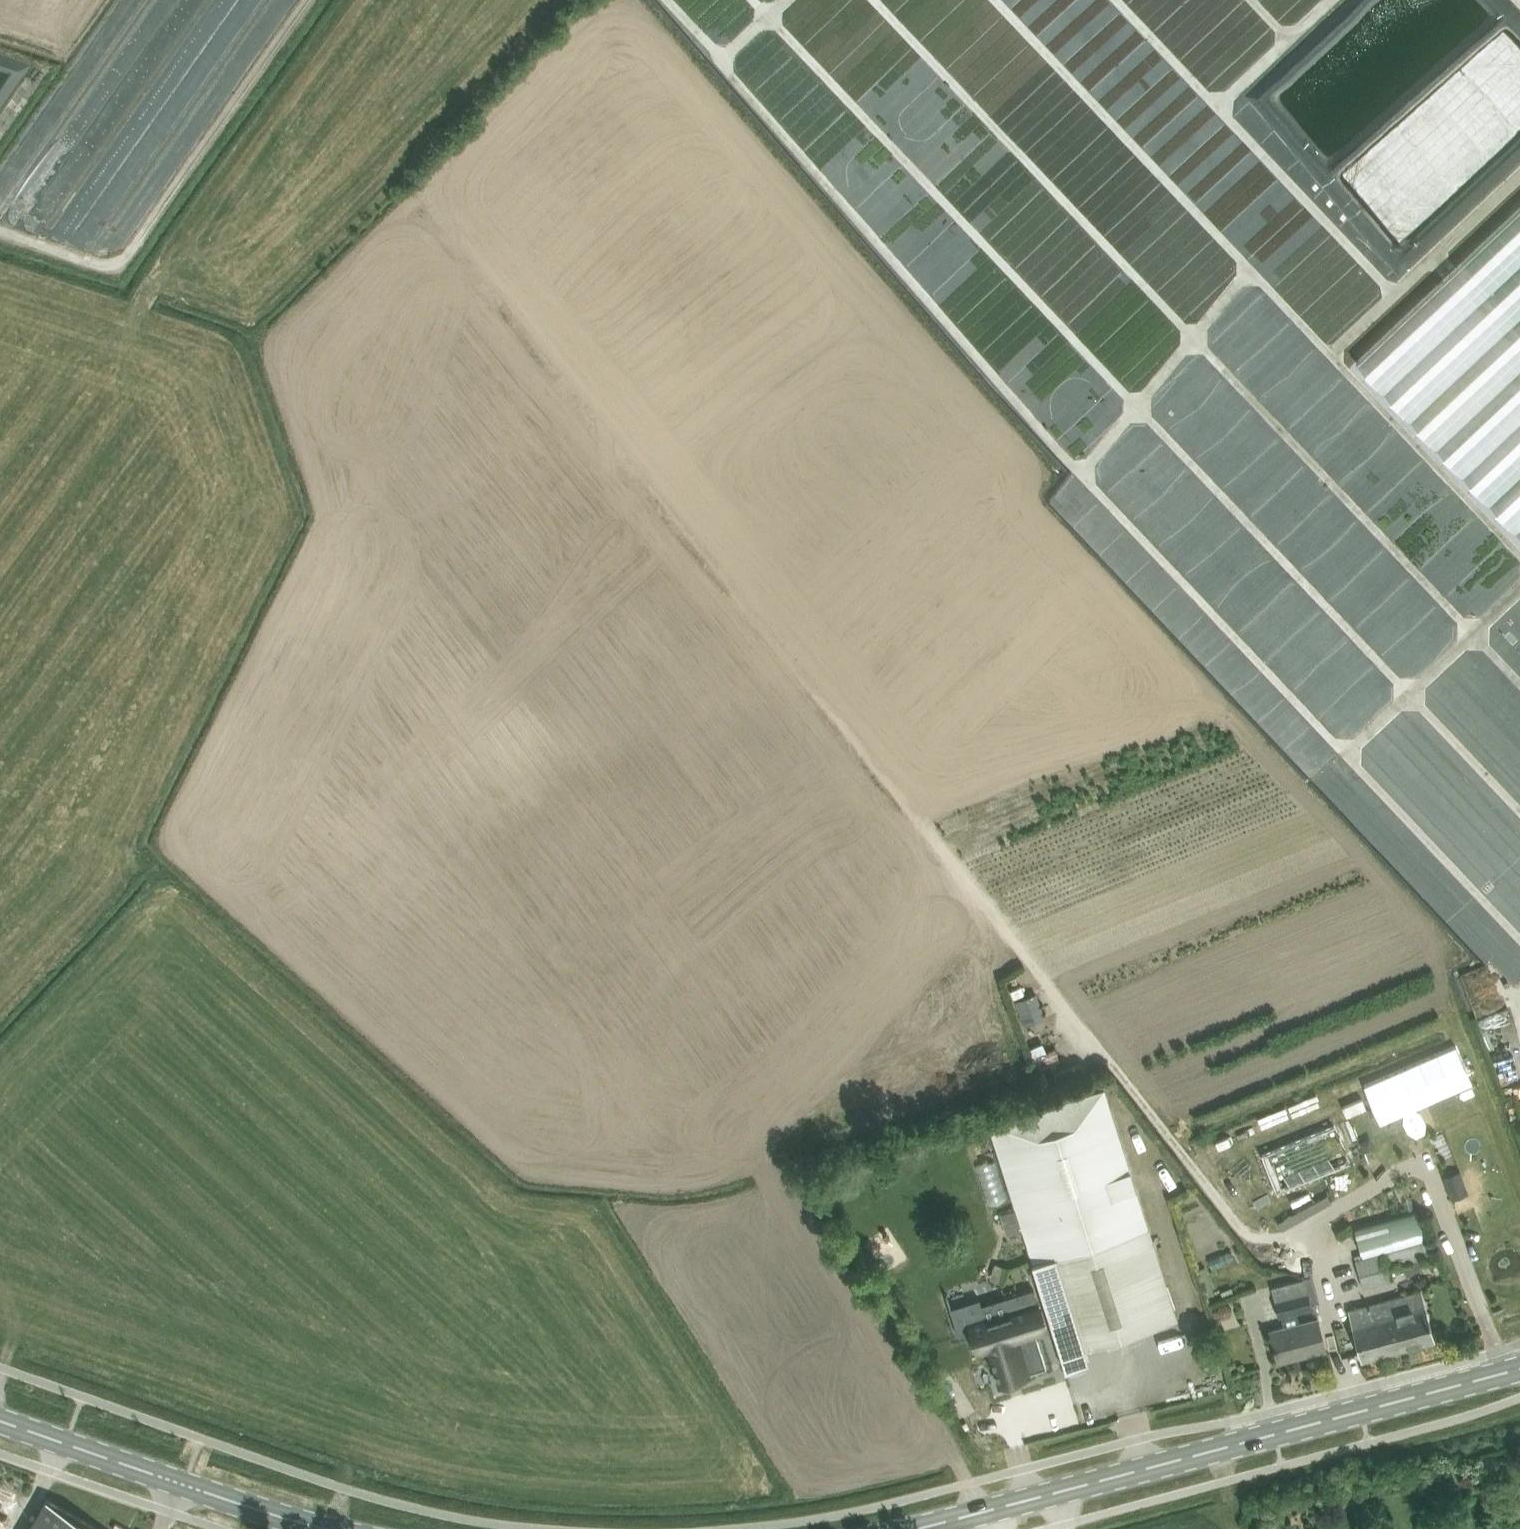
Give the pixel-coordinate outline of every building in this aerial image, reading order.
[(1357,361),(1519,534),(1519,207),(1357,361)] [(1503,1009),(1486,964),(1461,974),(1478,1019),(1503,1009)] [(1038,990),(1016,997),(1025,1023),(1046,1017),(1038,990)] [(993,1126),(1019,1207),(1000,1213),(1008,1238),(1027,1232),(1036,1261),(1032,1262),(1062,1356),(1086,1348),(1173,1320),(1163,1290),(1167,1288),(1104,1090),(993,1126)] [(1333,1122),(1261,1159),(1281,1196),(1352,1159),(1333,1122)] [(1430,1256),(1421,1223),(1425,1222),(1423,1216),(1419,1217),(1417,1211),(1356,1228),(1364,1256),(1355,1258),(1364,1287),(1391,1280),(1387,1268),(1405,1263),(1419,1259),(1430,1256)] [(1215,1258),(1218,1271),(1243,1264),(1240,1251),(1215,1258)] [(1419,1259),(1405,1263),(1408,1273),(1422,1269),(1419,1259)] [(995,1263),(991,1279),(997,1281),(1003,1282),(1009,1267),(995,1263)] [(1271,1331),(1274,1342),(1279,1362),(1326,1349),(1321,1330),(1318,1318),(1300,1322),(1297,1310),(1310,1307),(1303,1280),(1273,1288),(1281,1316),(1285,1315),(1287,1326),(1271,1331)] [(964,1303),(950,1307),(960,1339),(974,1335),(978,1348),(991,1344),(994,1355),(993,1356),(1000,1381),(1046,1367),(1044,1359),(1045,1358),(1043,1354),(1042,1354),(1038,1342),(1037,1342),(1034,1330),(1047,1326),(1040,1307),(1035,1291),(1035,1289),(982,1305),(980,1298),(964,1303)] [(1349,1310),(1357,1338),(1362,1358),(1435,1339),(1422,1290),(1349,1310)] [(48,1500),(38,1517),(31,1528),(100,1528),(48,1500)]
